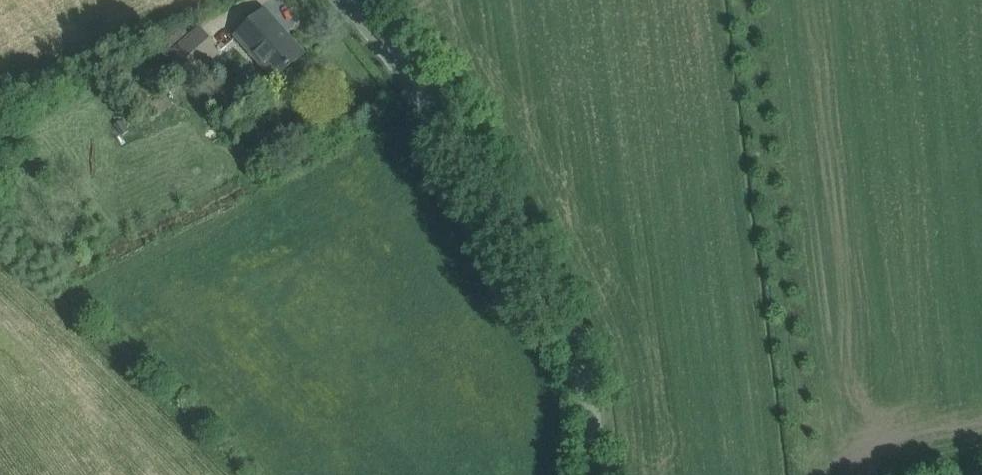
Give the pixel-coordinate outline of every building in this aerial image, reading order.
[(279,76),(292,64),(303,53),(289,37),(285,40),(262,14),(235,37),(263,69),(269,64),(279,76)] [(168,57),(188,80),(220,51),(201,28),(168,57)]
